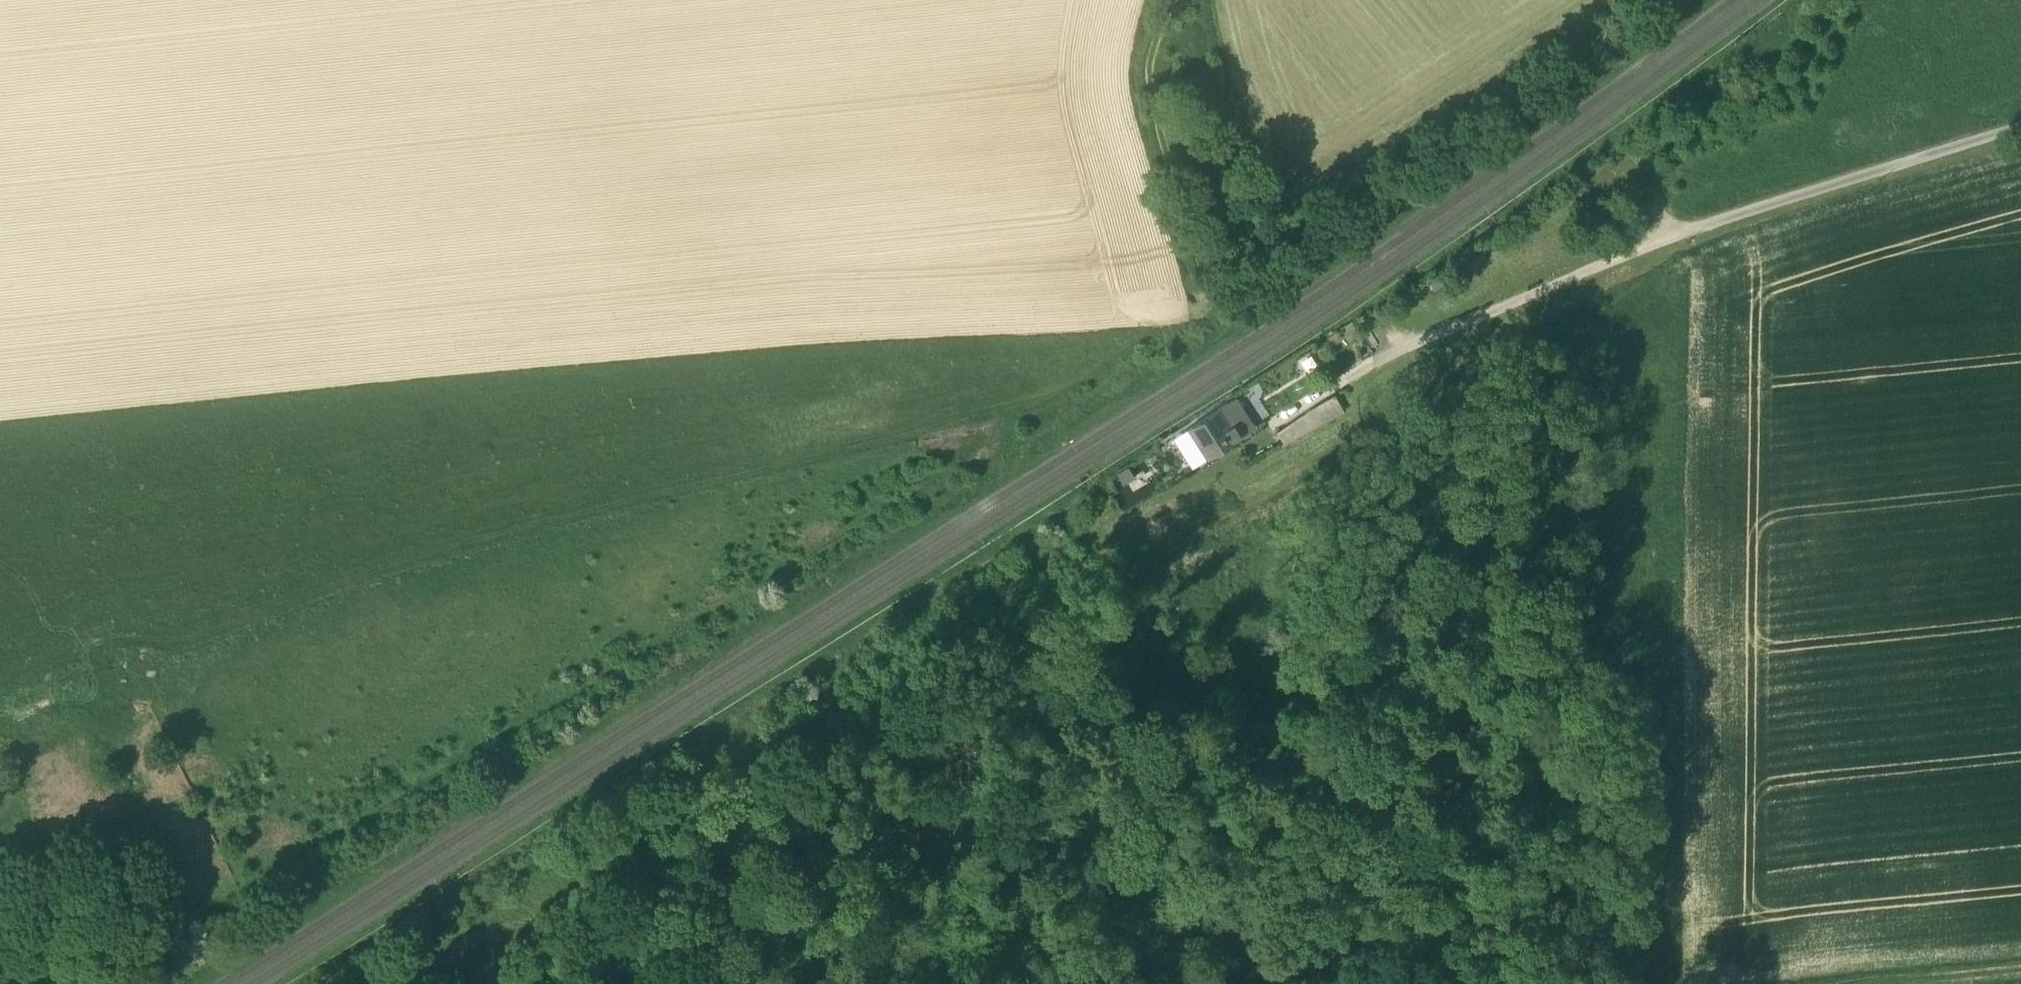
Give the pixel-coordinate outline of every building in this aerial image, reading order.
[(1209,460),(1253,431),(1233,401),(1190,429),(1209,460)]
